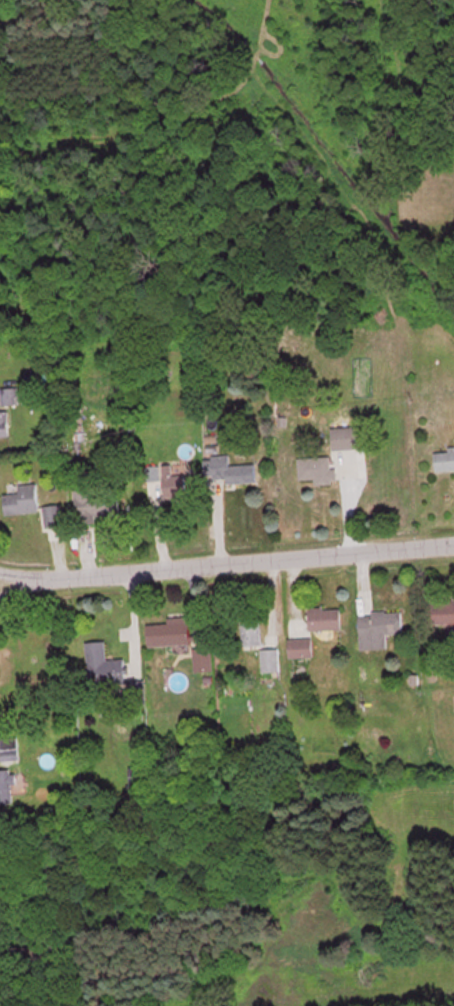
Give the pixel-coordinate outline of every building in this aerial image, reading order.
[(0,388),(1,402),(15,402),(15,388),(0,388)] [(9,410),(0,410),(0,436),(9,436),(9,410)] [(356,448),(356,426),(332,426),(332,448),(356,448)] [(453,468),(453,449),(435,451),(437,470),(453,468)] [(256,463),(229,464),(229,454),(211,455),(211,481),(257,480),(256,463)] [(315,478),(315,483),(335,482),(334,455),(298,457),(299,479),(315,478)] [(175,464),(164,464),(164,497),(191,497),(191,472),(175,472),(175,464)] [(146,466),(146,480),(159,480),(159,466),(146,466)] [(96,515),(120,513),(119,492),(93,494),(93,479),(74,480),(76,522),(96,521),(96,515)] [(37,482),(19,483),(20,492),(4,493),(6,513),(39,511),(37,482)] [(45,525),(63,523),(61,503),(43,505),(45,525)] [(434,625),(453,624),(453,599),(433,600),(434,625)] [(341,628),(341,606),(309,606),(309,628),(341,628)] [(403,632),(402,610),(360,611),(361,648),(387,647),(387,632),(403,632)] [(242,644),(261,644),(261,614),(242,614),(242,644)] [(148,622),(149,645),(190,643),(189,615),(168,616),(168,621),(148,622)] [(313,656),(313,637),(289,637),(289,656),(313,656)] [(86,641),(89,685),(128,682),(129,703),(146,702),(144,679),(126,680),(124,657),(107,658),(105,639),(86,641)] [(194,670),(214,670),(213,646),(194,647),(194,670)] [(280,670),(280,648),(262,648),(262,670),(280,670)]
